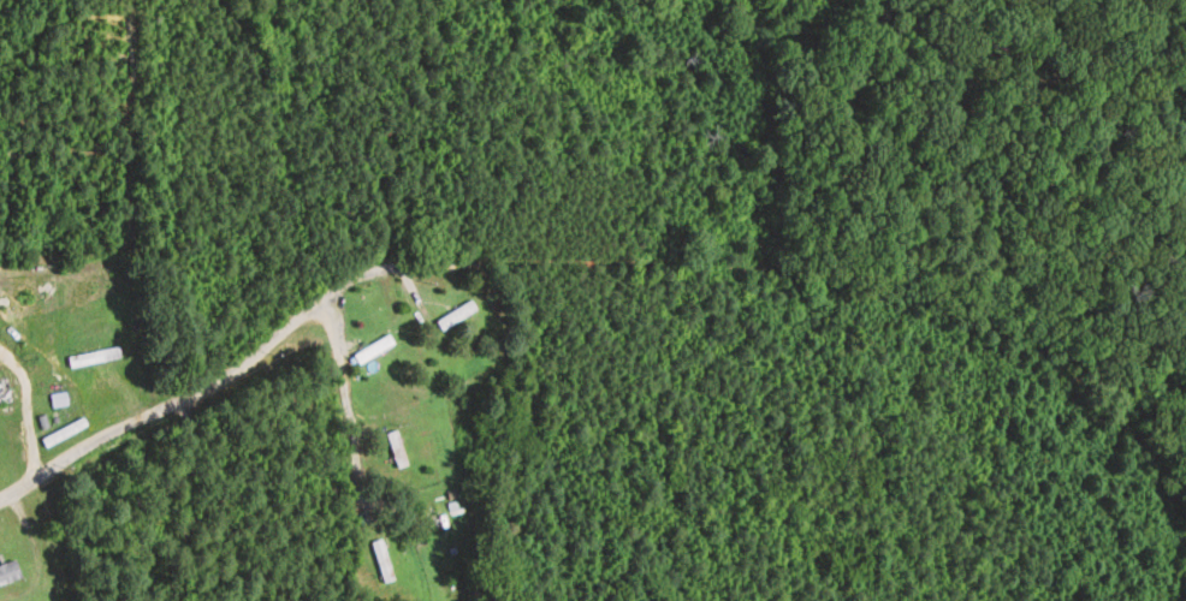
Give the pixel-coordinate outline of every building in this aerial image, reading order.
[(441,332),(477,311),(471,301),(435,322),(441,332)] [(355,359),(363,368),(393,342),(385,333),(355,359)] [(142,351),(139,340),(90,353),(93,364),(142,351)] [(0,381),(0,405),(12,403),(7,380),(0,381)] [(405,465),(398,432),(389,433),(396,467),(405,465)] [(394,581),(382,540),(371,543),(383,584),(394,581)] [(21,579),(15,561),(0,565),(0,586),(21,579)]
